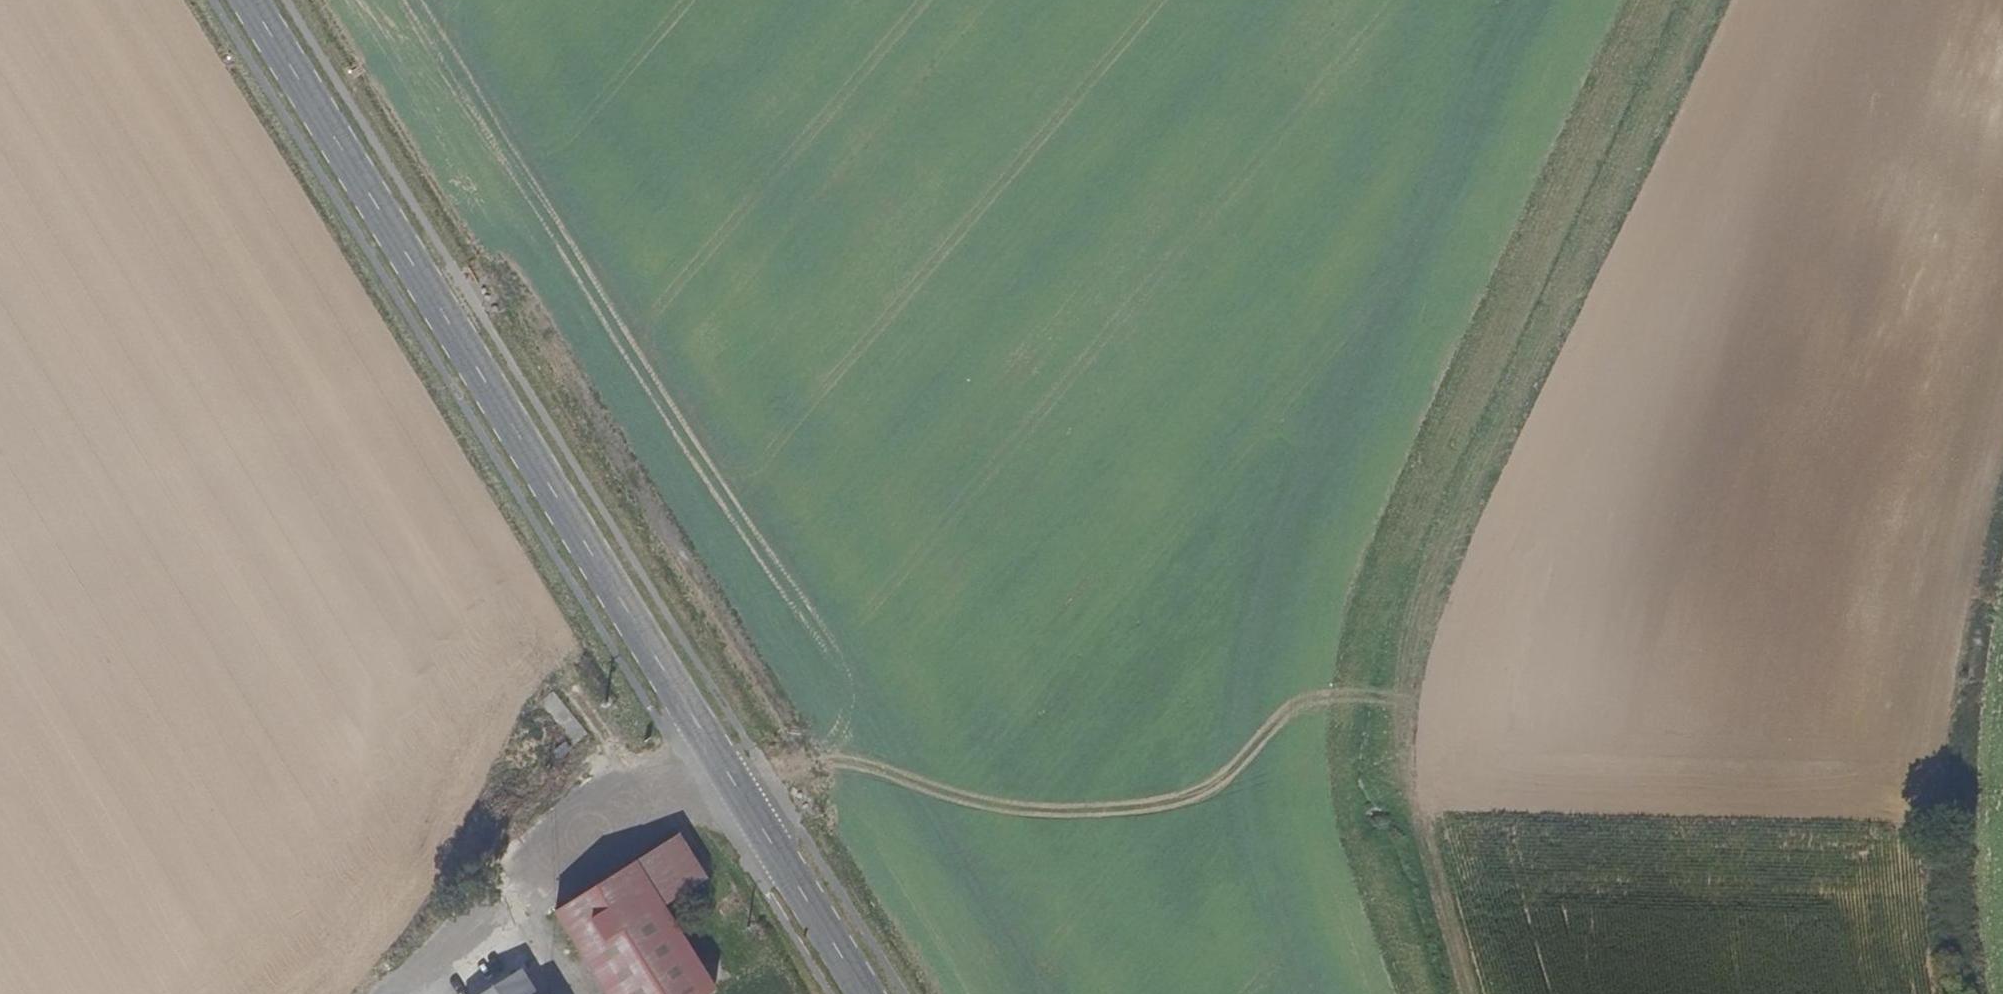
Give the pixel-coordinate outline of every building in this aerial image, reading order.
[(540,704),(574,741),(586,730),(553,693),(540,704)] [(704,879),(677,836),(594,888),(621,932),(661,907),(704,879)] [(661,907),(621,932),(594,888),(553,913),(602,993),(707,993),(713,990),(698,967),(692,956),(661,907)] [(730,895),(738,909),(741,907),(733,893),(730,895)] [(711,959),(704,948),(692,956),(698,967),(711,959)] [(510,964),(462,993),(529,993),(510,964)]
